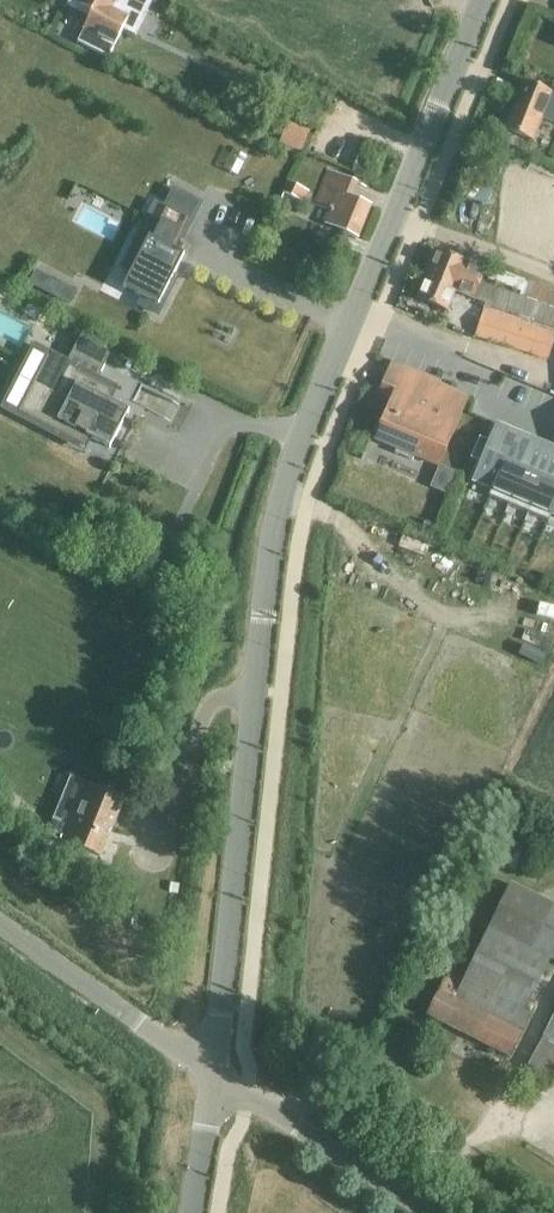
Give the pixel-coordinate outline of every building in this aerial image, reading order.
[(75,4),(91,12),(82,30),(83,30),(77,43),(107,58),(114,46),(115,46),(124,29),(131,33),(148,0),(76,0),(75,4)] [(505,128),(534,140),(543,119),(553,123),(553,95),(524,83),(505,128)] [(358,237),(371,207),(348,197),(355,182),(328,171),(314,205),(330,212),(325,223),(358,237)] [(287,181),(282,192),(303,202),(309,191),(287,181)] [(139,305),(157,314),(169,291),(166,289),(184,255),(173,250),(179,237),(181,238),(199,204),(173,191),(156,225),(158,226),(151,239),(148,237),(122,288),(143,298),(139,305)] [(419,298),(446,308),(453,289),(475,298),(473,303),(483,307),(474,336),(547,359),(553,337),(553,304),(483,281),(487,271),(435,251),(429,266),(432,267),(419,298)] [(47,357),(18,413),(52,431),(57,434),(70,440),(72,435),(73,435),(75,431),(109,449),(128,411),(133,402),(141,386),(141,385),(142,385),(104,365),(112,349),(81,333),(73,349),(78,351),(76,356),(88,362),(82,374),(56,361),(56,362),(47,357)] [(459,431),(455,429),(461,413),(434,401),(428,416),(418,412),(427,390),(435,393),(440,381),(393,362),(381,390),(395,396),(377,438),(412,453),(409,461),(437,472),(448,446),(452,448),(459,431)] [(547,517),(548,515),(553,517),(553,449),(496,425),(472,482),(499,494),(497,500),(545,521),(547,517)] [(110,828),(122,799),(94,786),(85,807),(75,803),(59,840),(70,844),(68,849),(80,854),(82,849),(100,857),(112,828),(110,828)] [(428,1016),(509,1058),(530,1016),(523,1012),(549,958),(553,961),(553,906),(511,884),(464,980),(450,973),(428,1016)] [(527,1066),(550,1078),(553,1070),(553,1011),(527,1066)]
